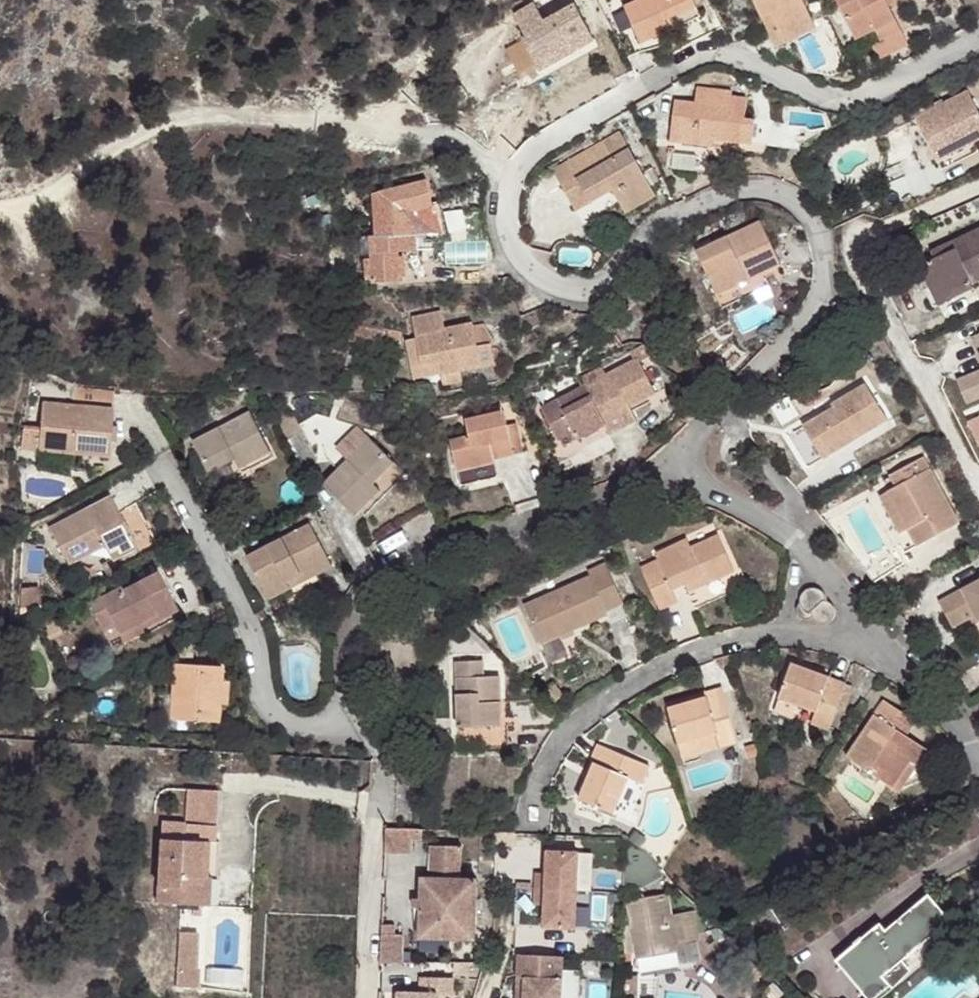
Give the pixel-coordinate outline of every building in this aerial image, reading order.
[(532,0),(530,0),(510,10),(522,33),(519,35),(536,65),(592,37),(571,0),(542,15),(532,0)] [(682,23),(690,42),(707,33),(693,0),(633,0),(623,5),(640,43),(669,29),(665,19),(678,13),(682,23)] [(783,43),(807,32),(816,28),(803,0),(753,0),(761,17),(769,14),(783,43)] [(871,47),(878,61),(908,47),(885,0),(835,0),(855,41),(866,37),(871,47)] [(669,29),(682,23),(678,13),(665,19),(669,29)] [(774,47),(783,43),(769,14),(761,17),(774,47)] [(859,52),(871,47),(866,37),(855,41),(859,52)] [(703,138),(712,139),(749,145),(753,122),(743,120),(746,100),(729,98),(730,91),(696,86),(693,103),(674,100),(668,140),(701,146),(703,138)] [(972,142),(978,139),(978,119),(964,90),(926,111),(911,119),(935,162),(972,142)] [(905,108),(911,119),(926,111),(921,100),(905,108)] [(618,132),(564,160),(575,181),(560,190),(571,209),(586,202),(583,196),(599,188),(598,185),(605,181),(609,188),(613,195),(621,191),(631,209),(653,198),(618,132)] [(711,147),(712,139),(703,138),(701,146),(711,147)] [(977,152),(972,142),(935,162),(941,173),(977,152)] [(575,181),(564,160),(549,168),(560,190),(575,181)] [(586,202),(609,188),(605,181),(598,185),(599,188),(583,196),(586,202)] [(436,213),(433,185),(379,187),(380,233),(373,233),(373,251),(368,252),(367,282),(396,282),(397,252),(404,252),(403,236),(409,235),(408,213),(436,213)] [(403,236),(404,252),(417,251),(417,234),(444,233),(440,185),(433,185),(436,213),(408,213),(409,235),(403,236)] [(623,214),(631,209),(621,191),(613,195),(623,214)] [(714,295),(760,274),(779,266),(759,222),(694,253),(714,295)] [(938,305),(975,289),(974,284),(978,282),(978,228),(932,251),(935,259),(920,265),(938,305)] [(766,288),(760,274),(714,295),(720,310),(766,288)] [(772,303),(738,311),(741,326),(776,319),(772,303)] [(440,362),(442,371),(458,369),(492,363),(488,344),(493,342),(484,326),(472,328),(471,324),(443,328),(439,312),(412,316),(415,336),(404,340),(409,367),(440,362)] [(399,332),(350,324),(347,340),(396,349),(399,332)] [(969,337),(976,355),(978,353),(978,354),(978,333),(969,337)] [(629,353),(635,362),(638,360),(639,363),(653,355),(644,344),(629,353)] [(606,423),(631,408),(656,394),(639,363),(638,360),(635,362),(608,378),(587,390),(545,415),(562,444),(579,434),(582,441),(608,427),(606,423)] [(458,369),(442,371),(440,362),(409,367),(411,377),(438,372),(440,382),(459,379),(458,369)] [(582,380),(587,390),(608,378),(602,369),(582,380)] [(955,380),(964,403),(978,396),(978,370),(955,380)] [(72,387),(47,383),(41,428),(38,449),(109,458),(115,412),(70,406),(72,387)] [(116,400),(72,387),(70,406),(115,412),(116,400)] [(834,411),(802,430),(823,461),(886,422),(864,387),(832,408),(834,411)] [(638,420),(631,408),(606,423),(608,427),(614,435),(638,420)] [(512,455),(503,422),(502,415),(466,424),(470,440),(450,445),(461,490),(499,480),(494,463),(513,458),(512,455)] [(245,469),(270,455),(249,416),(193,446),(217,497),(239,485),(234,474),(245,469)] [(520,418),(503,422),(512,455),(528,450),(520,418)] [(38,449),(41,428),(24,426),(22,447),(38,449)] [(339,448),(350,461),(372,440),(360,428),(339,448)] [(375,486),(396,467),(372,440),(350,461),(327,483),(356,516),(382,493),(375,486)] [(273,461),(270,455),(245,469),(248,475),(273,461)] [(891,474),(897,487),(931,469),(925,457),(891,474)] [(406,477),(396,467),(375,486),(382,493),(385,497),(406,477)] [(931,469),(897,487),(889,491),(909,529),(918,548),(960,525),(931,469)] [(909,529),(889,491),(882,495),(901,533),(909,529)] [(110,499),(48,529),(65,563),(101,546),(109,562),(134,549),(110,499)] [(314,572),(317,577),(331,570),(308,527),(246,561),(269,604),(290,593),(287,587),(314,572)] [(65,563),(48,529),(36,535),(52,570),(65,563)] [(686,539),(655,554),(658,561),(639,569),(656,605),(674,598),(670,589),(682,584),(701,576),(705,584),(733,571),(717,537),(691,549),(686,539)] [(588,577),(523,607),(541,645),(605,615),(602,609),(620,601),(603,563),(586,572),(588,577)] [(323,589),(317,577),(314,572),(287,587),(290,593),(269,604),(274,615),(323,589)] [(153,615),(155,621),(177,611),(159,573),(123,590),(120,585),(87,602),(96,622),(110,617),(113,624),(121,641),(142,631),(141,628),(138,622),(153,615)] [(705,584),(701,576),(682,584),(685,593),(705,584)] [(937,606),(951,631),(975,619),(978,625),(978,582),(937,606)] [(37,586),(19,586),(16,613),(38,607),(37,586)] [(802,618),(808,618),(812,621),(815,624),(821,625),(829,621),(831,612),(829,606),(825,602),(823,599),(822,593),(818,589),(812,590),(805,590),(800,593),(797,599),(796,606),(798,616),(802,618)] [(141,628),(155,621),(153,615),(138,622),(141,628)] [(110,617),(96,622),(100,630),(113,624),(110,617)] [(484,662),(458,663),(461,747),(508,744),(507,725),(503,725),(501,679),(485,678),(484,662)] [(222,669),(175,665),(171,720),(193,721),(216,723),(218,705),(220,680),(222,669)] [(789,668),(778,702),(814,715),(810,726),(828,732),(834,714),(842,686),(789,668)] [(228,681),(220,680),(218,705),(226,705),(228,681)] [(552,683),(543,692),(555,704),(564,695),(552,683)] [(850,689),(842,686),(834,714),(841,715),(850,689)] [(715,736),(719,751),(738,746),(725,696),(670,711),(679,746),(715,736)] [(814,715),(778,702),(774,715),(810,726),(814,715)] [(898,731),(907,718),(885,702),(847,758),(892,790),(911,763),(917,766),(926,752),(904,736),(898,731)] [(913,724),(907,718),(898,731),(904,736),(913,724)] [(193,721),(171,720),(171,729),(192,731),(193,721)] [(682,760),(719,751),(715,736),(679,746),(682,760)] [(631,781),(644,787),(651,767),(603,749),(581,802),(616,816),(631,781)] [(911,763),(892,790),(898,794),(917,766),(911,763)] [(629,821),(644,787),(631,781),(616,816),(629,821)] [(219,796),(190,794),(187,825),(216,828),(219,796)] [(636,832),(630,841),(641,849),(647,841),(636,832)] [(412,834),(386,833),(385,857),(423,858),(424,834),(422,834),(413,834),(412,834)] [(208,879),(211,843),(163,840),(159,904),(201,907),(203,879),(208,879)] [(667,877),(626,841),(626,900),(667,877)] [(220,843),(211,843),(208,879),(203,879),(201,907),(216,908),(220,843)] [(422,881),(421,933),(475,935),(476,882),(461,882),(462,849),(430,849),(430,881),(422,881)] [(536,876),(535,893),(534,908),(545,909),(544,932),(578,933),(582,854),(547,853),(546,876),(536,876)] [(665,897),(628,904),(634,930),(625,932),(625,958),(638,955),(639,960),(675,952),(674,947),(697,943),(694,919),(670,922),(665,897)] [(885,979),(951,923),(930,898),(887,931),(881,924),(864,939),(862,938),(853,945),(855,946),(836,962),(865,997),(878,997),(891,988),(885,979)] [(198,934),(180,933),(176,988),(197,989),(199,970),(196,970),(198,934)] [(382,938),(380,967),(401,967),(402,967),(403,939),(382,938)] [(675,952),(639,960),(641,974),(677,968),(677,964),(701,960),(697,943),(674,947),(675,952)] [(518,957),(518,981),(525,981),(524,997),(561,997),(562,975),(562,958),(518,957)] [(562,975),(561,997),(579,997),(579,975),(562,975)] [(636,976),(637,997),(658,997),(658,975),(636,976)] [(625,976),(624,997),(637,997),(636,976),(625,976)] [(421,982),(421,997),(408,997),(453,997),(453,982),(421,982)]
